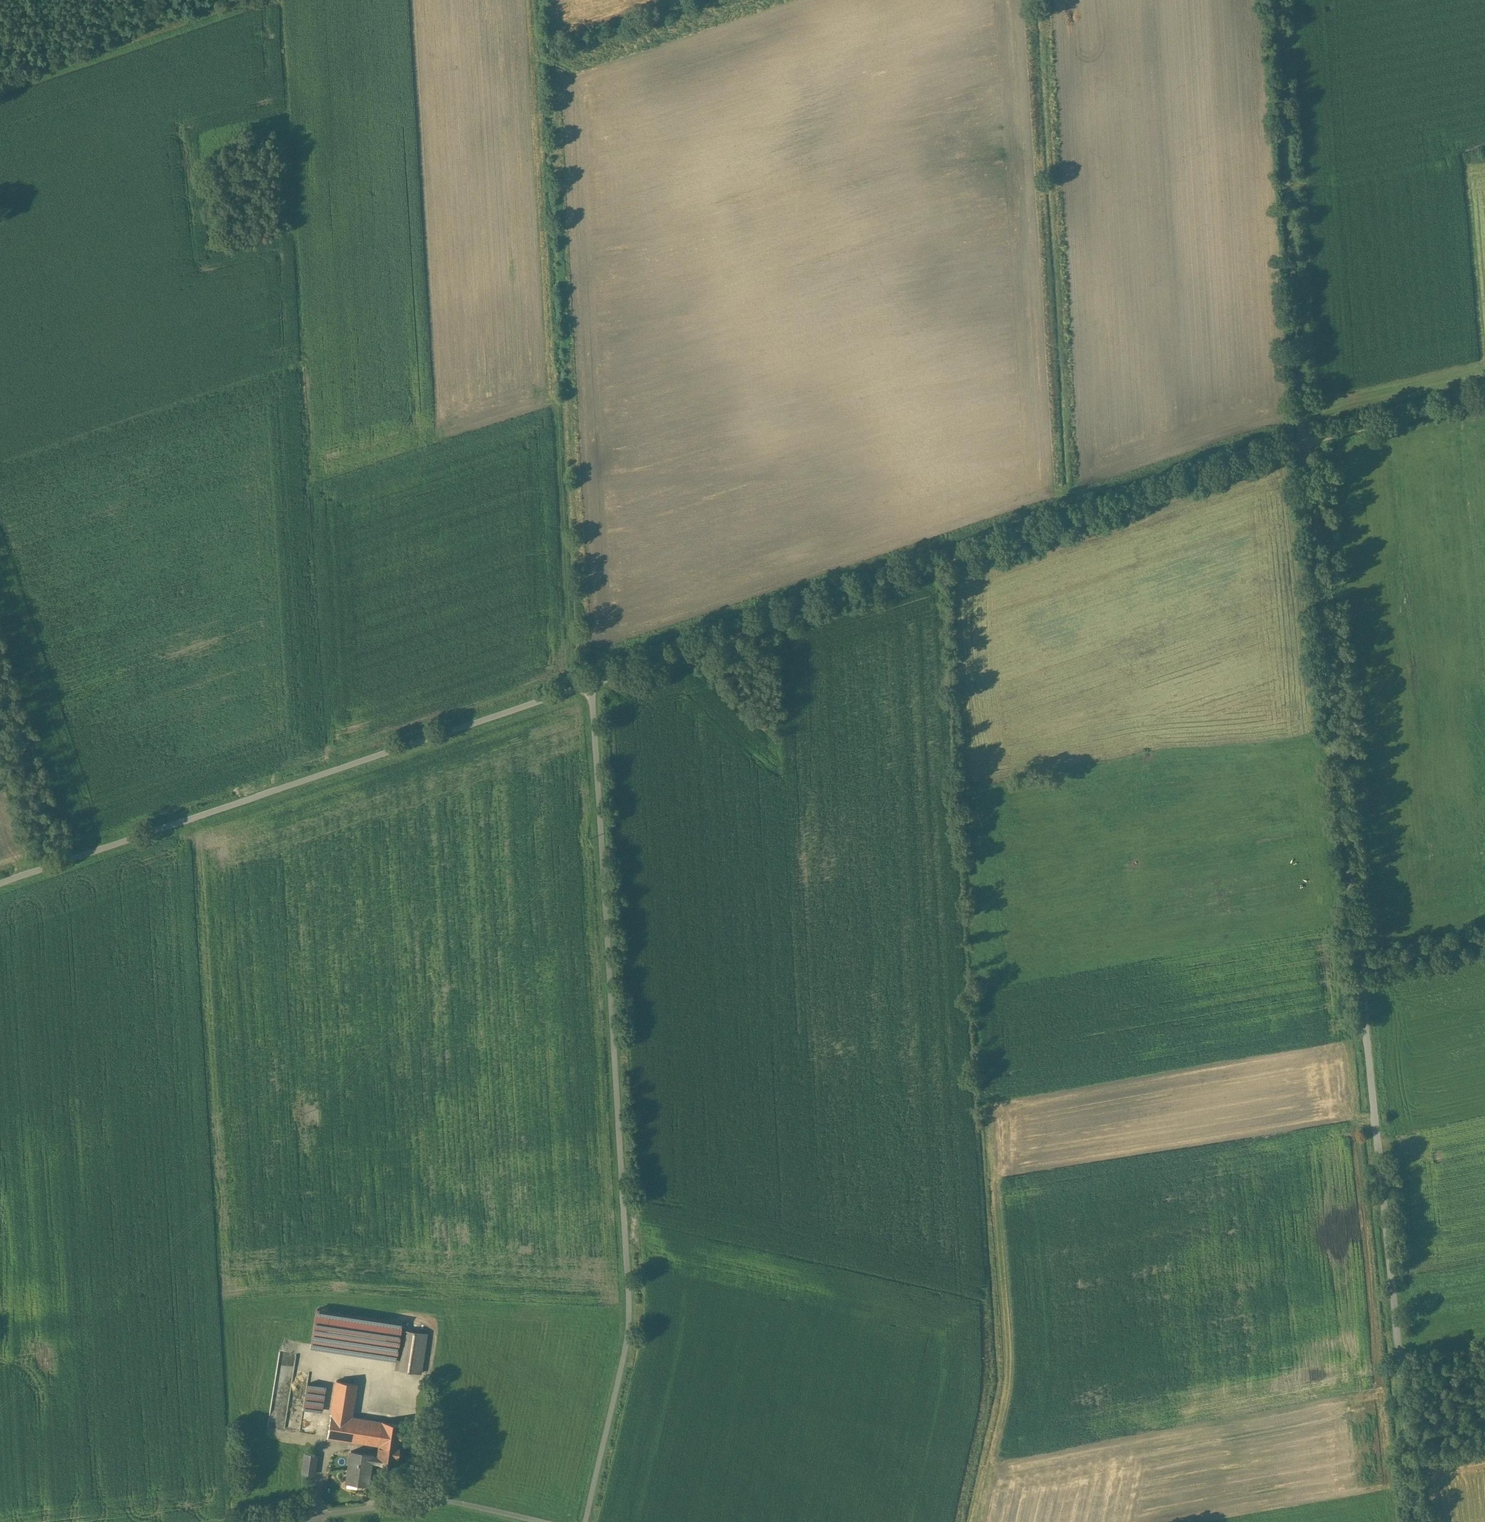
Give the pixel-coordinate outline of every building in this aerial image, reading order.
[(401,1330),(403,1322),(399,1321),(316,1309),(311,1347),(397,1360),(395,1370),(420,1373),(426,1333),(401,1330)] [(327,1437),(379,1445),(377,1455),(376,1463),(376,1464),(396,1467),(403,1425),(382,1421),(382,1422),(351,1417),(356,1384),(336,1380),(327,1437)] [(372,1454),(350,1451),(346,1481),(368,1484),(371,1462),(376,1463),(377,1455),(372,1455),(372,1454)] [(316,1456),(304,1455),(302,1472),(314,1474),(316,1456)]
